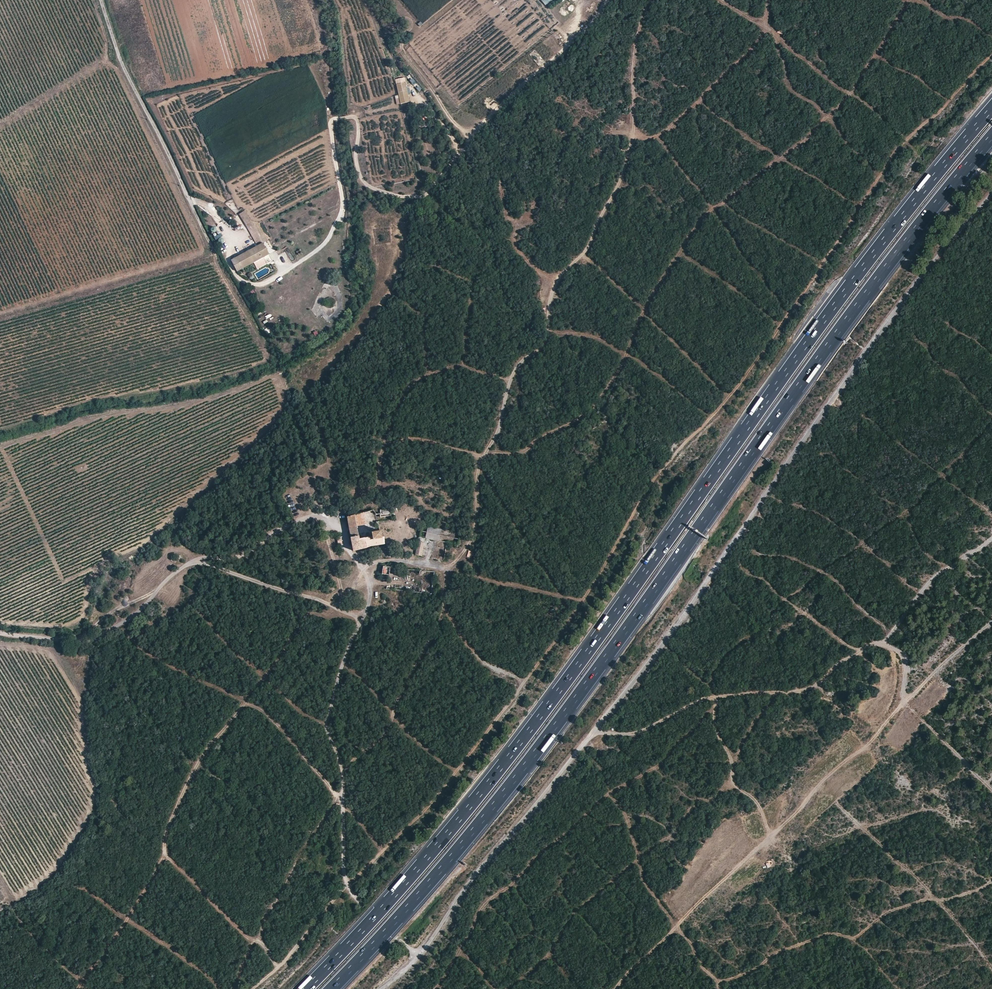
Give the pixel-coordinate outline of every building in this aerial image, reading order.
[(405,83),(397,85),(401,103),(409,102),(405,83)] [(267,241),(258,223),(250,221),(245,212),(239,214),(256,246),(262,243),(267,241)] [(256,246),(231,260),(237,272),(269,255),(262,243),(256,246)] [(703,478),(706,480),(715,466),(713,465),(703,478)] [(392,516),(391,510),(391,508),(381,509),(381,513),(375,513),(376,517),(380,516),(381,517),(392,516)] [(355,514),(358,526),(377,521),(376,517),(375,513),(374,510),(355,514)] [(351,530),(354,550),(367,548),(367,547),(385,544),(385,537),(383,536),(382,531),(373,533),(373,536),(360,539),(358,526),(355,514),(348,516),(351,530)] [(422,556),(425,538),(419,536),(416,555),(422,556)] [(566,670),(569,672),(581,656),(578,654),(566,670)] [(578,701),(581,703),(592,687),(589,685),(578,701)] [(512,748),(519,738),(517,736),(509,746),(512,748)] [(413,870),(425,855),(423,853),(415,863),(414,862),(410,868),(413,870)] [(401,926),(413,913),(410,910),(399,923),(401,926)]
